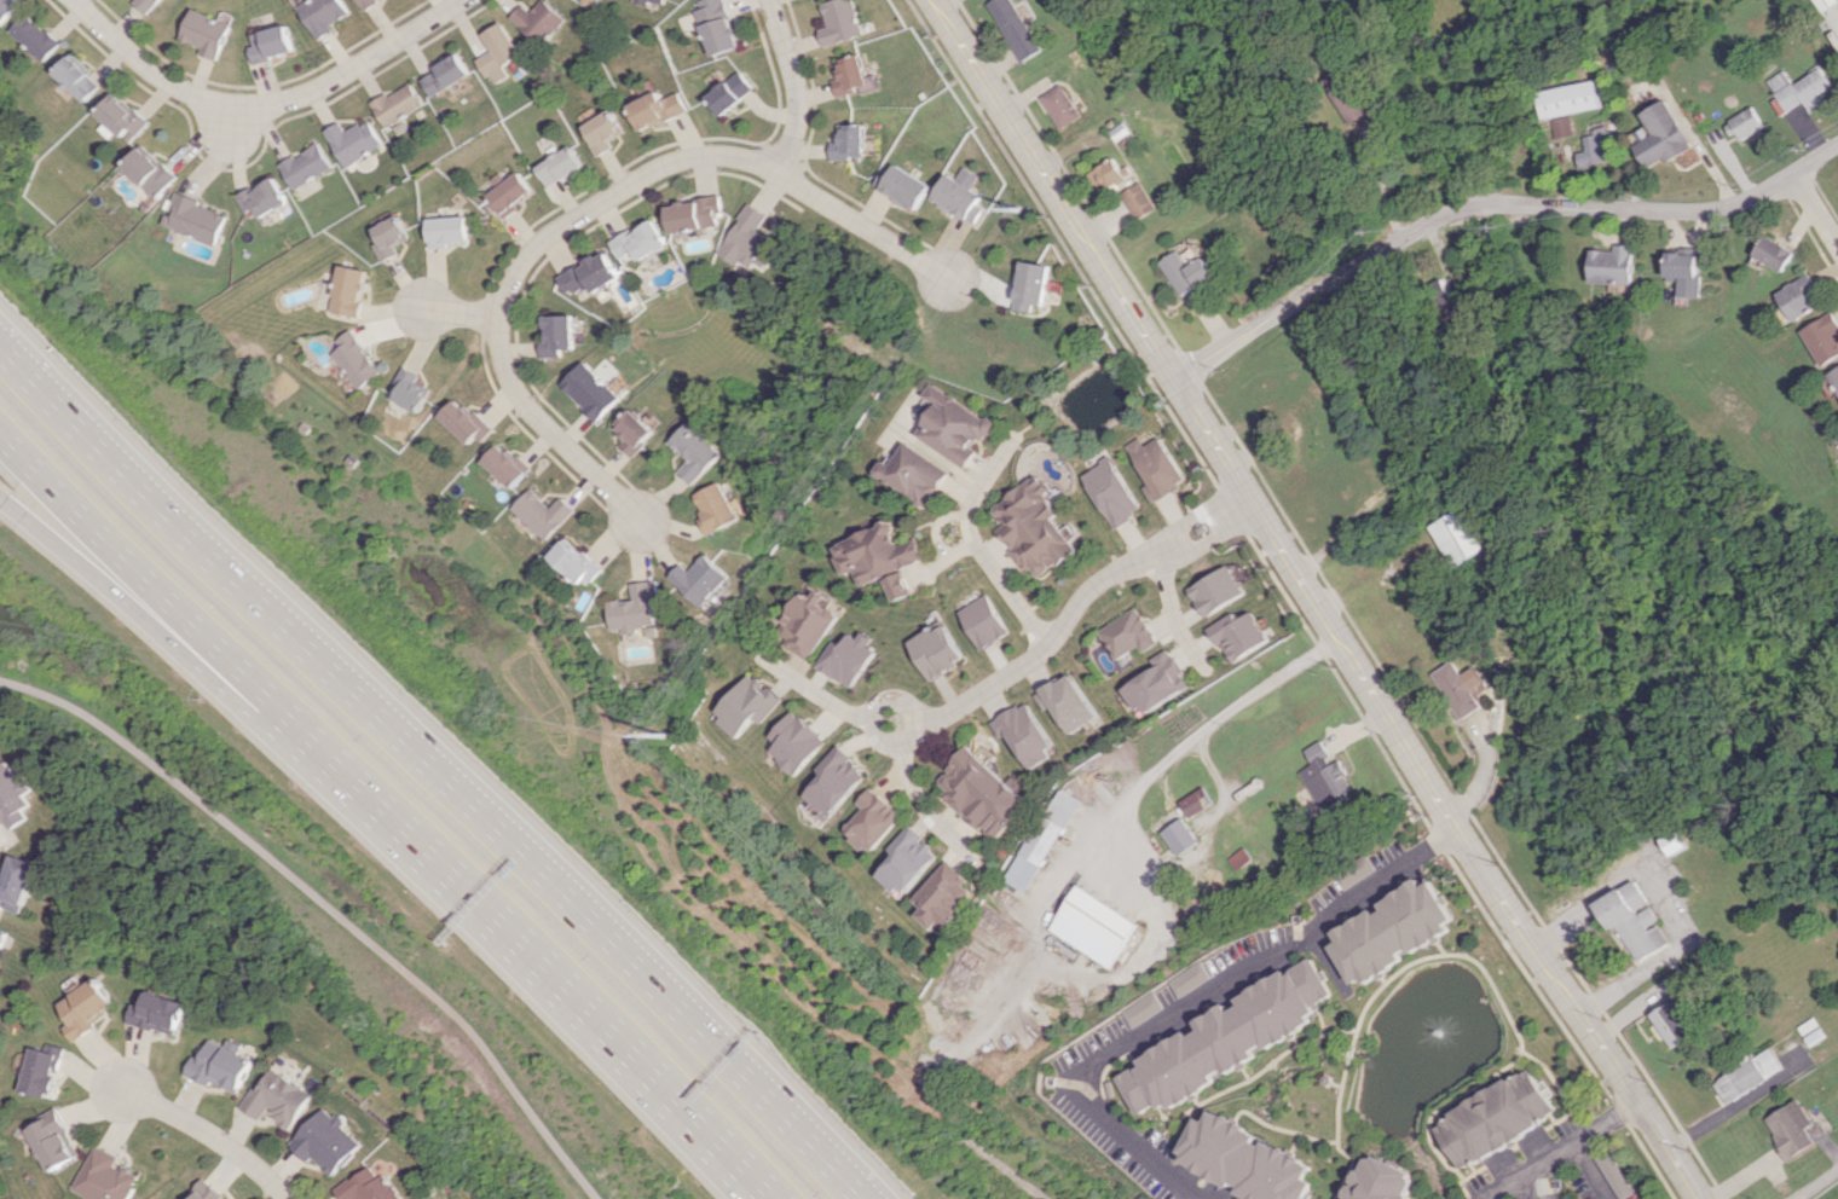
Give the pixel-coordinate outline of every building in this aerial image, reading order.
[(20,0),(0,0),(0,23),(3,25),(23,3),(20,0)] [(150,15),(164,0),(139,0),(136,3),(150,15)] [(345,0),(311,0),(300,6),(319,40),(337,31),(333,24),(353,14),(345,0)] [(383,0),(359,0),(363,9),(383,0)] [(567,20),(548,0),(545,0),(532,13),(524,5),(512,17),(540,46),(567,20)] [(739,47),(724,0),(701,0),(695,2),(711,56),(739,47)] [(852,0),(831,0),(819,4),(826,26),(817,29),(822,47),(862,34),(852,0)] [(1013,0),(991,0),(987,2),(1020,62),(1041,50),(1013,0)] [(1837,2),(1837,0),(1814,0),(1822,13),(1837,2)] [(183,38),(204,48),(201,53),(218,61),(234,25),(196,8),(183,38)] [(45,62),(63,44),(30,12),(12,31),(45,62)] [(477,59),(492,85),(509,76),(503,66),(522,55),(504,22),(482,34),(491,50),(477,59)] [(256,62),(297,53),(291,25),(254,33),(257,45),(252,46),(256,62)] [(438,71),(421,78),(428,96),(470,78),(458,50),(433,61),(438,71)] [(865,77),(858,53),(833,60),(837,78),(831,80),(836,99),(877,87),(873,75),(865,77)] [(84,102),(101,86),(72,55),(54,72),(84,102)] [(1770,80),(1789,112),(1804,103),(1809,111),(1825,102),(1821,94),(1835,86),(1823,68),(1795,85),(1786,70),(1770,80)] [(721,114),(754,91),(739,71),(706,95),(721,114)] [(1545,119),(1602,107),(1596,80),(1539,92),(1545,119)] [(383,126),(424,107),(413,83),(372,102),(383,126)] [(1060,129),(1081,116),(1061,84),(1040,97),(1060,129)] [(99,126),(116,141),(127,129),(135,136),(147,122),(114,92),(94,114),(103,122),(99,126)] [(688,112),(680,92),(663,99),(660,92),(631,104),(642,131),(688,112)] [(1643,113),(1655,135),(1637,144),(1651,170),(1694,146),(1668,99),(1643,113)] [(1766,126),(1755,106),(1728,122),(1739,141),(1766,126)] [(617,148),(613,140),(627,132),(614,109),(584,126),(601,156),(617,148)] [(1554,120),(1557,138),(1575,135),(1572,117),(1554,120)] [(346,167),(383,144),(367,119),(346,132),(339,121),(323,131),(346,167)] [(863,124),(839,125),(840,141),(829,141),(830,159),(865,158),(863,124)] [(1579,153),(1581,166),(1612,162),(1608,133),(1585,136),(1587,151),(1579,153)] [(332,170),(320,144),(279,163),(290,189),(332,170)] [(175,178),(140,145),(119,167),(153,200),(175,178)] [(586,167),(575,146),(539,165),(550,187),(586,167)] [(1088,175),(1103,195),(1128,178),(1113,157),(1088,175)] [(919,209),(930,182),(893,166),(891,172),(882,168),(873,190),(919,209)] [(972,188),(979,176),(964,167),(957,179),(947,173),(931,200),(977,226),(987,210),(977,204),(982,194),(972,188)] [(498,189),(490,193),(505,219),(521,209),(517,203),(535,192),(522,172),(507,180),(503,173),(492,179),(498,189)] [(259,219),(287,202),(273,177),(251,190),(250,187),(235,196),(245,213),(253,209),(259,219)] [(1123,191),(1136,219),(1157,210),(1144,182),(1123,191)] [(215,245),(226,212),(171,194),(161,227),(215,245)] [(674,233),(721,226),(719,213),(725,212),(723,196),(669,204),(674,233)] [(721,253),(741,265),(745,260),(764,272),(782,243),(760,229),(769,214),(751,204),(721,253)] [(410,240),(399,216),(368,230),(382,261),(399,254),(395,246),(410,240)] [(469,243),(468,216),(428,218),(429,245),(469,243)] [(670,245),(657,219),(614,241),(624,261),(639,254),(642,260),(670,245)] [(1755,257),(1787,272),(1797,250),(1765,235),(1755,257)] [(1615,250),(1592,250),(1591,283),(1633,284),(1634,245),(1616,245),(1615,250)] [(1160,261),(1180,296),(1215,276),(1198,246),(1181,256),(1178,250),(1160,261)] [(1701,248),(1682,248),(1682,252),(1669,252),(1668,280),(1680,280),(1679,297),(1700,297),(1701,248)] [(561,277),(571,295),(590,285),(595,293),(624,278),(610,251),(561,277)] [(1050,265),(1021,261),(1014,310),(1032,313),(1034,304),(1045,306),(1050,265)] [(369,270),(340,265),(331,312),(360,317),(369,270)] [(1826,304),(1811,274),(1778,291),(1794,321),(1826,304)] [(1837,359),(1837,317),(1835,311),(1802,331),(1824,367),(1837,359)] [(548,316),(549,342),(545,342),(545,357),(566,356),(565,349),(578,349),(577,315),(548,316)] [(335,353),(361,389),(384,373),(354,329),(338,340),(343,347),(335,353)] [(624,397),(588,362),(564,386),(601,421),(624,397)] [(422,373),(404,366),(391,399),(424,412),(434,389),(418,383),(422,373)] [(965,467),(982,439),(987,442),(998,424),(930,384),(922,397),(935,405),(915,437),(965,467)] [(475,448),(493,428),(461,397),(442,417),(475,448)] [(636,457),(659,433),(654,428),(659,422),(651,414),(646,420),(634,408),(616,427),(628,439),(623,445),(636,457)] [(695,485),(727,452),(694,420),(673,442),(692,460),(681,472),(695,485)] [(1188,481),(1159,436),(1145,446),(1139,437),(1125,446),(1149,483),(1142,488),(1153,504),(1188,481)] [(514,489),(532,470),(503,442),(485,461),(514,489)] [(949,471),(905,442),(889,466),(881,460),(873,473),(925,508),(949,471)] [(1143,511),(1110,457),(1081,475),(1114,529),(1143,511)] [(1077,550),(1052,518),(1059,512),(1046,495),(1052,490),(1039,473),(993,508),(1005,524),(996,530),(1012,551),(1011,552),(1025,571),(1032,566),(1040,578),(1077,550)] [(749,515),(740,497),(732,501),(723,482),(694,495),(712,533),(749,515)] [(562,496),(553,507),(533,488),(513,509),(547,540),(576,509),(562,496)] [(1433,525),(1455,567),(1487,550),(1465,508),(1433,525)] [(882,577),(891,602),(911,594),(901,568),(924,559),(916,538),(899,545),(890,521),(831,544),(843,575),(853,571),(859,586),(882,577)] [(548,556),(584,589),(603,568),(584,551),(582,553),(566,538),(548,556)] [(699,607),(730,578),(707,554),(690,571),(683,564),(670,576),(699,607)] [(1246,594),(1229,565),(1189,588),(1207,617),(1246,594)] [(630,583),(632,599),(606,602),(609,630),(620,629),(620,634),(638,632),(637,625),(655,623),(653,606),(662,605),(659,580),(630,583)] [(800,593),(775,631),(786,638),(782,644),(807,661),(837,615),(826,608),(832,600),(815,589),(809,598),(800,593)] [(981,651),(1011,634),(988,594),(958,611),(981,651)] [(1160,643),(1140,607),(1100,630),(1118,660),(1141,647),(1144,653),(1160,643)] [(1210,627),(1231,663),(1270,640),(1253,611),(1239,619),(1235,612),(1210,627)] [(906,642),(931,682),(967,659),(942,620),(906,642)] [(814,666),(850,689),(874,651),(866,646),(871,639),(860,632),(856,639),(846,633),(839,645),(831,640),(814,666)] [(1137,715),(1190,687),(1170,649),(1152,658),(1157,668),(1122,687),(1137,715)] [(1461,720),(1482,707),(1473,692),(1486,684),(1476,666),(1462,675),(1454,661),(1433,673),(1461,720)] [(779,700),(748,672),(709,715),(733,737),(751,718),(757,724),(779,700)] [(1048,711),(1055,707),(1072,735),(1101,717),(1074,672),(1037,695),(1048,711)] [(1057,745),(1030,701),(994,722),(1003,739),(1011,734),(1032,770),(1055,756),(1051,748),(1057,745)] [(766,736),(774,744),(766,752),(792,776),(825,741),(791,709),(766,736)] [(1325,738),(1306,750),(1314,763),(1301,771),(1325,810),(1357,790),(1325,738)] [(814,770),(820,776),(800,796),(825,820),(867,775),(837,746),(814,770)] [(997,841),(1032,802),(969,747),(935,786),(997,841)] [(9,822),(13,830),(31,819),(26,809),(33,805),(28,795),(36,790),(28,777),(23,781),(12,761),(0,768),(0,828),(9,822)] [(862,808),(840,831),(865,854),(901,815),(871,787),(856,802),(862,808)] [(1188,819),(1206,808),(1203,801),(1209,797),(1202,787),(1178,802),(1188,819)] [(1081,801),(1060,788),(1004,880),(1025,893),(1081,801)] [(1159,831),(1174,856),(1196,843),(1181,818),(1159,831)] [(886,850),(892,855),(875,874),(900,897),(939,854),(909,826),(886,850)] [(1335,873),(1346,891),(1379,870),(1368,853),(1335,873)] [(15,855),(7,876),(0,874),(0,896),(6,898),(3,907),(21,914),(40,864),(15,855)] [(911,900),(920,908),(913,915),(929,930),(936,923),(943,929),(964,906),(956,899),(971,883),(947,861),(911,900)] [(1335,932),(1340,941),(1332,946),(1356,988),(1415,954),(1414,952),(1461,926),(1436,881),(1427,886),(1423,879),(1378,905),(1379,907),(1335,932)] [(1599,900),(1633,963),(1669,944),(1658,922),(1659,922),(1650,904),(1649,905),(1636,880),(1599,900)] [(1134,923),(1073,885),(1044,931),(1106,969),(1134,923)] [(1112,1077),(1136,1122),(1214,1080),(1211,1076),(1222,1069),(1225,1075),(1257,1058),(1253,1050),(1264,1044),(1267,1049),(1319,1021),(1312,1007),(1334,995),(1314,957),(1287,972),(1286,970),(1235,998),(1239,1005),(1229,1011),(1225,1004),(1194,1021),(1198,1030),(1187,1036),(1185,1031),(1133,1058),(1136,1064),(1112,1077)] [(1175,997),(1209,979),(1199,962),(1166,980),(1175,997)] [(71,1037),(119,1013),(102,979),(58,1001),(70,1024),(65,1026),(71,1037)] [(129,1023),(179,1036),(188,1002),(148,992),(144,1006),(134,1004),(129,1023)] [(1650,1013),(1667,1048),(1690,1037),(1673,1002),(1650,1013)] [(239,1093),(253,1059),(240,1054),(243,1046),(229,1040),(226,1046),(209,1039),(201,1058),(193,1055),(185,1075),(211,1086),(212,1082),(239,1093)] [(65,1047),(48,1043),(46,1050),(32,1046),(20,1092),(52,1099),(65,1047)] [(1722,1102),(1782,1071),(1771,1049),(1710,1080),(1722,1102)] [(313,1093),(270,1069),(258,1091),(252,1088),(241,1108),(264,1121),(267,1116),(292,1130),(313,1093)] [(1557,1116),(1530,1069),(1435,1123),(1461,1170),(1557,1116)] [(1811,1124),(1796,1099),(1760,1120),(1785,1160),(1813,1144),(1803,1128),(1811,1124)] [(365,1143),(324,1107),(291,1145),(310,1162),(314,1158),(335,1176),(365,1143)] [(1259,1137),(1261,1134),(1211,1110),(1205,1121),(1196,1117),(1176,1159),(1236,1188),(1234,1193),(1248,1198),(1309,1198),(1317,1182),(1310,1179),(1316,1165),(1259,1137)] [(83,1156),(60,1111),(27,1127),(50,1172),(83,1156)] [(90,1198),(131,1198),(142,1176),(117,1164),(121,1157),(96,1145),(74,1191),(90,1198)] [(1632,1195),(1605,1150),(1593,1158),(1618,1198),(1625,1198),(1632,1195)] [(1366,1154),(1350,1198),(1403,1198),(1413,1170),(1366,1154)] [(343,1198),(405,1198),(386,1173),(379,1177),(370,1165),(337,1190),(343,1198)] [(228,1195),(205,1177),(189,1198),(225,1198),(228,1195)]
